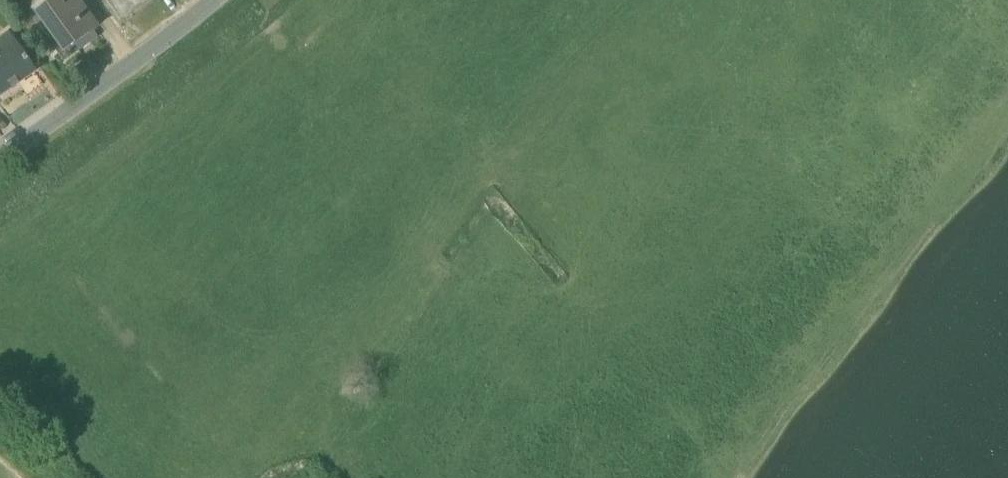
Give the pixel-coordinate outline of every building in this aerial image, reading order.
[(75,0),(19,0),(31,17),(37,13),(64,52),(97,28),(77,0),(76,0),(75,1),(75,0)] [(123,20),(151,0),(108,0),(123,20)] [(35,71),(9,33),(0,39),(0,96),(35,71)]
